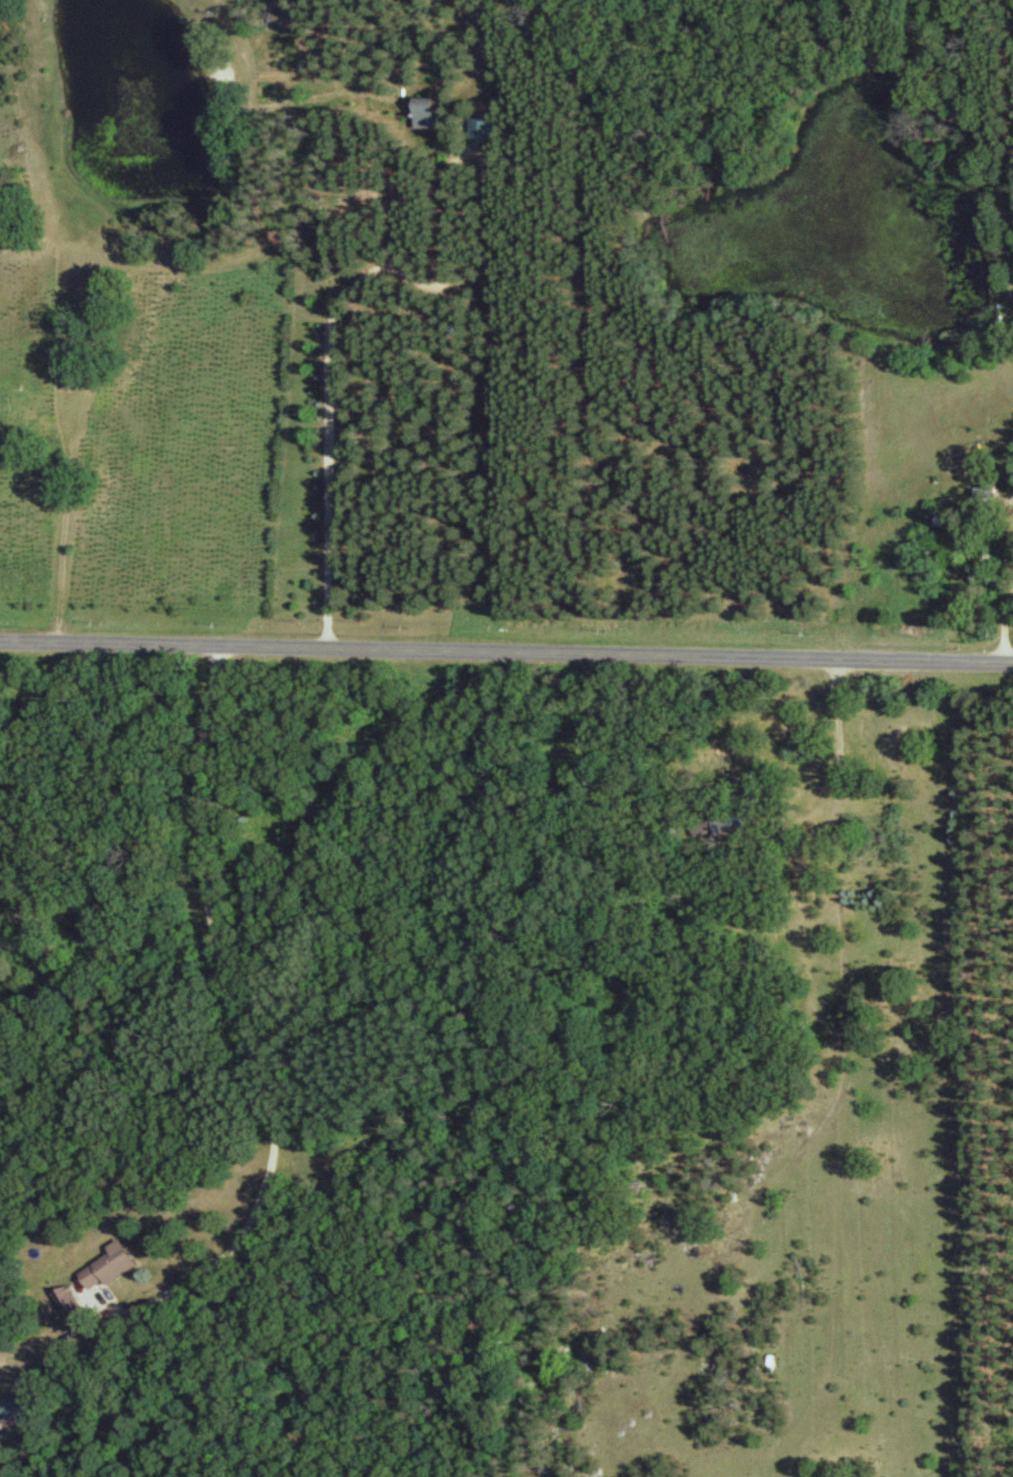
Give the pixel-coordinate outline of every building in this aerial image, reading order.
[(443,96),(422,96),(422,129),(443,129),(443,96)] [(474,118),(474,138),(493,138),(493,118),(474,118)] [(719,815),(727,838),(754,829),(747,806),(719,815)] [(146,1264),(130,1236),(113,1245),(117,1252),(86,1270),(95,1286),(111,1278),(113,1282),(146,1264)] [(37,1418),(29,1391),(0,1400),(0,1419),(2,1428),(37,1418)]
